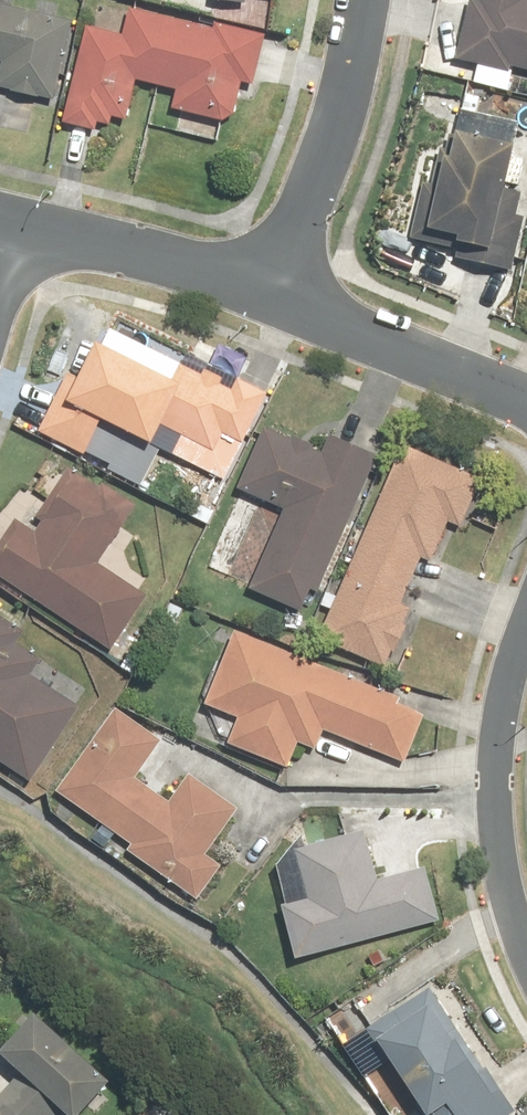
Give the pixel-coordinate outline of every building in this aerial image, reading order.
[(209,8),(242,10),(242,0),(210,0),(209,8)] [(466,1),(455,65),(475,68),(473,84),(502,89),(505,72),(526,76),(526,6),(524,5),(525,0),(477,0),(477,3),(466,1)] [(2,64),(0,74),(0,96),(56,106),(72,23),(0,10),(0,64),(2,64)] [(213,33),(127,14),(121,39),(83,31),(61,125),(104,135),(107,121),(119,124),(128,83),(172,93),(168,113),(178,115),(175,132),(215,141),(220,123),(229,125),(238,86),(248,88),(260,38),(214,27),(213,33)] [(483,262),(485,253),(501,186),(519,190),(525,161),(505,156),(511,128),(458,116),(449,157),(434,154),(426,191),(421,190),(410,240),(446,248),(445,253),(483,262)] [(89,380),(73,373),(46,433),(151,479),(166,446),(234,476),(272,389),(193,354),(185,372),(108,338),(89,380)] [(326,592),(382,452),(335,433),(328,450),(270,426),(242,494),(288,512),(259,586),(310,607),(318,589),(326,592)] [(516,490),(407,445),(327,638),(392,665),(397,653),(400,654),(419,607),(403,600),(422,554),(436,559),(452,521),(471,528),(475,520),(500,530),(516,490)] [(0,551),(0,568),(113,647),(149,595),(103,562),(141,507),(79,464),(46,511),(50,514),(39,529),(23,518),(0,551)] [(0,618),(0,755),(39,778),(83,705),(37,677),(46,661),(21,646),(27,635),(0,618)] [(434,708),(246,625),(211,704),(246,719),(235,744),(289,768),(302,738),(322,747),(329,731),(408,767),(434,708)] [(168,733),(122,703),(66,789),(136,835),(125,852),(201,902),(225,866),(210,856),(241,809),(193,777),(177,800),(140,776),(168,733)] [(383,877),(370,827),(299,846),(304,865),(281,871),(305,962),(447,924),(431,864),(383,877)] [(436,976),(389,1003),(394,1012),(371,1025),(376,1035),(352,1049),(375,1089),(414,1067),(431,1097),(426,1100),(434,1114),(515,1114),(522,1111),(508,1086),(501,1090),(436,976)] [(31,1065),(0,1099),(0,1114),(65,1114),(74,1104),(86,1114),(123,1074),(49,1008),(12,1048),(31,1065)]
